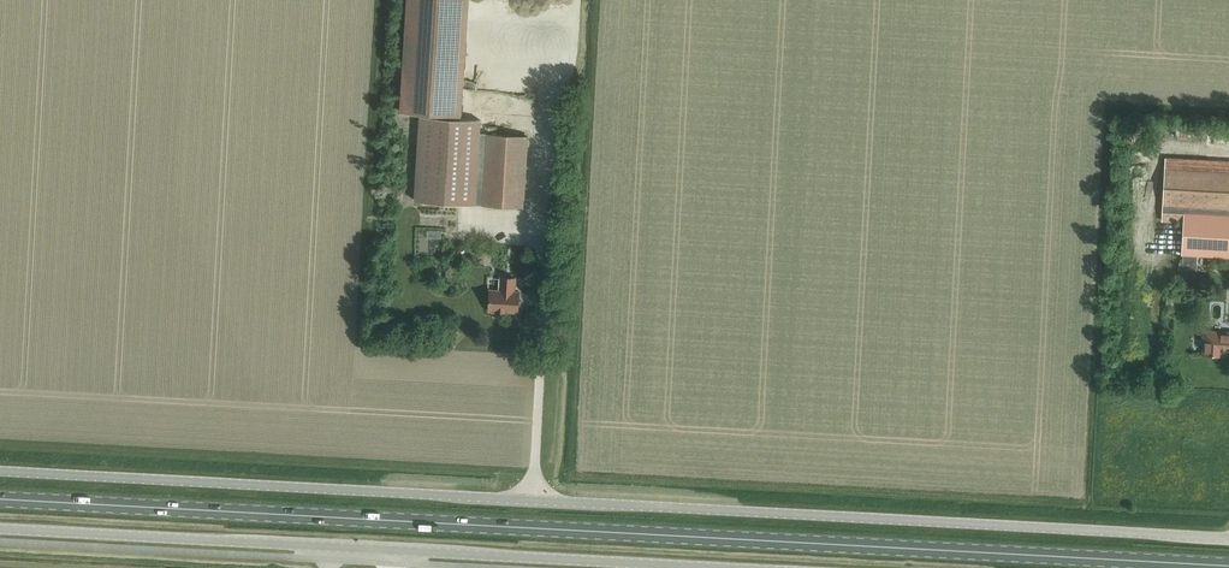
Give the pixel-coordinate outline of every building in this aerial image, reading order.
[(400,111),(462,114),(469,0),(406,0),(400,111)] [(478,204),(482,134),(483,120),(422,116),(417,200),(478,204)] [(528,136),(482,134),(478,204),(524,206),(528,136)] [(1184,220),(1184,213),(1228,215),(1228,172),(1164,168),(1162,219),(1184,220)] [(1228,257),(1228,215),(1184,213),(1184,220),(1182,254),(1183,254),(1197,255),(1228,257)] [(1197,255),(1183,254),(1182,262),(1179,262),(1179,269),(1196,270),(1197,255)] [(490,290),(489,310),(495,310),(495,311),(507,311),(508,311),(518,312),(518,310),(520,310),(521,301),(519,300),(519,291),(514,291),(515,278),(501,277),(500,290),(490,290)] [(1204,331),(1204,330),(1203,330),(1202,355),(1224,356),(1224,352),(1228,353),(1228,332),(1204,331)]
